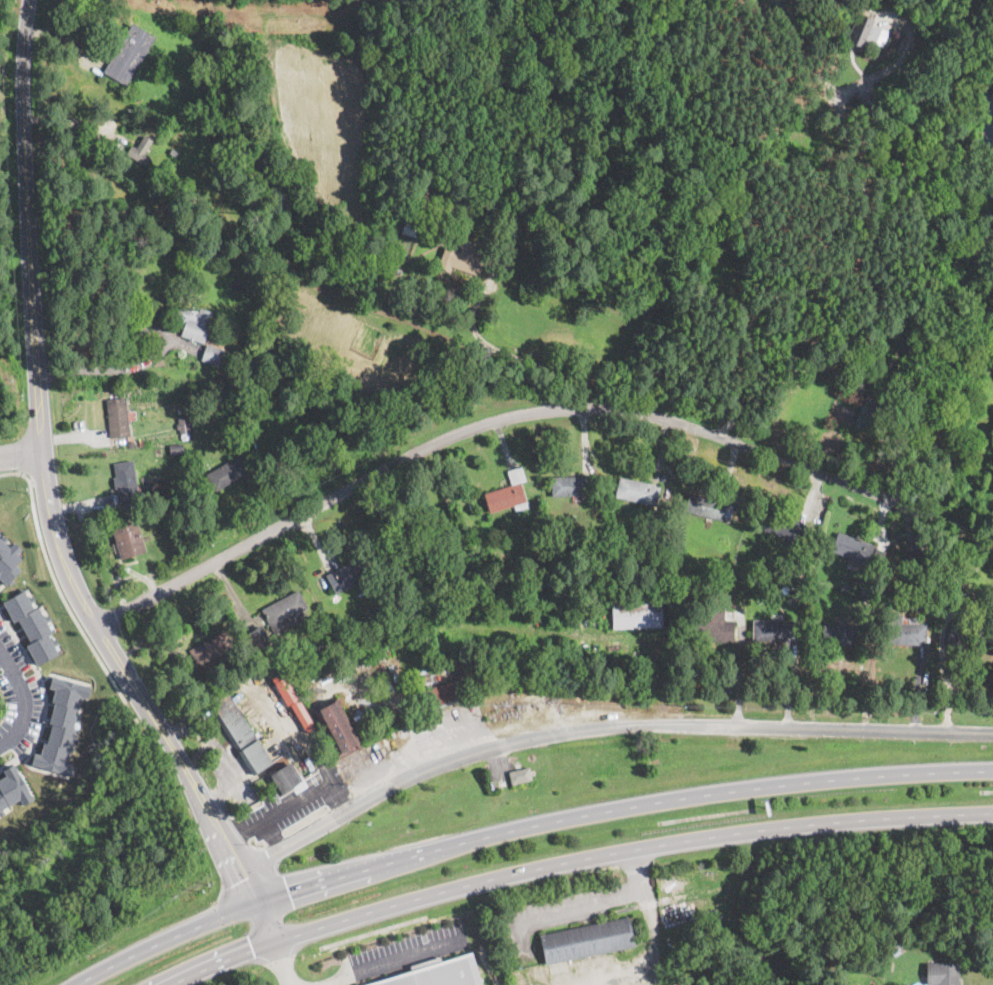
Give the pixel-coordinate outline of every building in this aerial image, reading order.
[(864,47),(846,40),(857,13),(875,20),(864,47)] [(155,37),(126,86),(102,72),(131,23),(155,37)] [(867,41),(883,46),(889,29),(872,24),(867,41)] [(152,141),(145,153),(150,156),(144,165),(126,155),(132,145),(136,147),(142,135),(152,141)] [(177,152),(174,157),(168,153),(171,148),(177,152)] [(965,164),(965,175),(950,175),(950,164),(965,164)] [(196,201),(189,209),(181,202),(188,193),(196,201)] [(421,224),(417,237),(401,232),(407,212),(420,216),(418,223),(421,224)] [(488,249),(484,260),(479,276),(451,266),(449,272),(437,268),(445,246),(454,250),(459,237),(488,247),(488,249)] [(402,252),(401,266),(391,265),(393,251),(402,252)] [(178,305),(197,311),(198,308),(213,312),(203,344),(180,336),(184,324),(173,320),(178,305)] [(923,352),(917,362),(901,352),(908,342),(923,352)] [(223,349),(218,365),(202,360),(207,344),(223,349)] [(263,363),(261,375),(244,373),(246,361),(263,363)] [(114,438),(111,438),(106,399),(126,397),(130,436),(114,438)] [(187,414),(179,415),(178,408),(186,407),(187,414)] [(191,417),(193,433),(189,434),(190,440),(183,441),(182,435),(180,435),(180,430),(178,430),(177,429),(177,424),(179,424),(178,419),(191,417)] [(924,437),(923,439),(918,438),(920,429),(926,431),(924,437)] [(182,453),(169,454),(168,446),(182,445),(182,453)] [(163,457),(155,457),(155,449),(163,449),(163,457)] [(246,474),(216,492),(205,474),(240,454),(251,471),(246,474)] [(132,460),(138,497),(139,501),(120,504),(118,489),(114,489),(112,478),(115,477),(113,464),(132,460)] [(521,483),(528,508),(515,512),(513,506),(489,513),(483,493),(511,485),(506,470),(521,466),(526,481),(521,483)] [(552,497),(551,497),(551,476),(592,475),(593,496),(552,497)] [(657,501),(656,507),(614,497),(618,476),(660,486),(657,501)] [(733,506),(729,522),(723,521),(724,517),(722,516),(721,521),(685,512),(689,492),(726,501),(726,504),(733,506)] [(799,542),(762,529),(769,511),(805,524),(799,542)] [(660,521),(658,533),(649,531),(651,519),(660,521)] [(137,554),(120,559),(111,529),(137,522),(145,552),(137,554)] [(870,564),(869,567),(847,559),(848,557),(831,551),(838,532),(876,547),(870,564)] [(6,584),(0,578),(0,538),(4,534),(8,538),(5,542),(10,547),(15,541),(22,548),(17,554),(22,558),(16,564),(21,569),(6,584)] [(640,535),(639,545),(632,544),(634,534),(640,535)] [(928,554),(925,565),(901,558),(904,548),(928,554)] [(369,577),(336,594),(325,575),(334,570),(359,557),(369,577)] [(520,572),(515,584),(502,579),(507,567),(520,572)] [(803,582),(795,581),(796,572),(804,573),(803,582)] [(780,595),(768,595),(768,586),(780,586),(780,595)] [(28,597),(32,594),(36,600),(32,603),(34,608),(39,605),(44,616),(48,614),(51,619),(47,622),(53,631),(48,634),(51,640),(56,637),(59,643),(55,645),(59,653),(37,665),(26,644),(30,641),(18,619),(14,621),(3,601),(19,592),(18,590),(23,587),(28,597)] [(872,587),(871,601),(859,601),(860,587),(872,587)] [(294,623),(273,634),(261,610),(298,590),(307,608),(291,616),(294,623)] [(662,627),(612,629),(611,604),(661,601),(662,627)] [(724,621),(733,622),(732,643),(701,642),(701,640),(693,639),(693,621),(710,621),(710,602),(724,602),(724,621)] [(900,613),(900,623),(926,624),(926,643),(918,643),(918,645),(887,644),(887,613),(900,613)] [(327,630),(319,634),(311,618),(319,614),(327,630)] [(959,619),(959,626),(987,627),(986,649),(955,648),(955,645),(947,644),(948,626),(951,626),(952,619),(959,619)] [(793,637),(793,638),(784,638),(784,642),(752,641),(752,620),(793,620),(793,637)] [(272,642),(260,651),(248,633),(260,625),(272,642)] [(858,629),(858,639),(853,639),(853,646),(823,646),(824,625),(853,626),(853,629),(858,629)] [(357,635),(351,637),(348,630),(354,627),(357,635)] [(233,647),(197,666),(188,649),(224,629),(233,647)] [(333,650),(323,654),(320,646),(330,642),(333,650)] [(369,661),(360,664),(356,650),(365,648),(369,661)] [(384,661),(378,662),(374,650),(379,648),(384,661)] [(220,670),(205,676),(202,667),(216,661),(220,670)] [(52,675),(63,678),(63,677),(80,682),(80,683),(91,686),(88,698),(81,696),(76,714),(82,716),(80,722),(75,721),(74,727),(77,728),(74,736),(78,737),(77,743),(73,742),(67,761),(73,763),(72,768),(75,769),(74,774),(62,771),(62,772),(43,767),(42,767),(42,766),(31,763),(34,752),(41,754),(44,741),(47,742),(52,723),(49,722),(55,701),(52,700),(55,688),(49,686),(52,675)] [(465,699),(427,712),(419,692),(458,678),(465,699)] [(227,692),(238,710),(242,708),(245,712),(241,714),(273,762),(255,774),(240,750),(241,750),(209,701),(226,690),(227,692)] [(336,699),(363,748),(358,750),(355,744),(338,753),(315,711),(336,699)] [(286,791),(279,795),(268,777),(290,762),(302,780),(286,791)] [(6,812),(0,816),(0,778),(6,775),(3,769),(14,764),(19,773),(20,772),(29,789),(28,789),(33,799),(23,804),(20,799),(3,808),(6,812)] [(533,781),(512,786),(509,772),(529,767),(533,781)] [(616,951),(544,965),(538,934),(628,916),(634,947),(616,951)] [(471,952),(481,984),(360,984),(410,970),(409,965),(439,956),(441,961),(471,952)] [(958,979),(958,984),(927,984),(926,963),(957,962),(958,979)]
